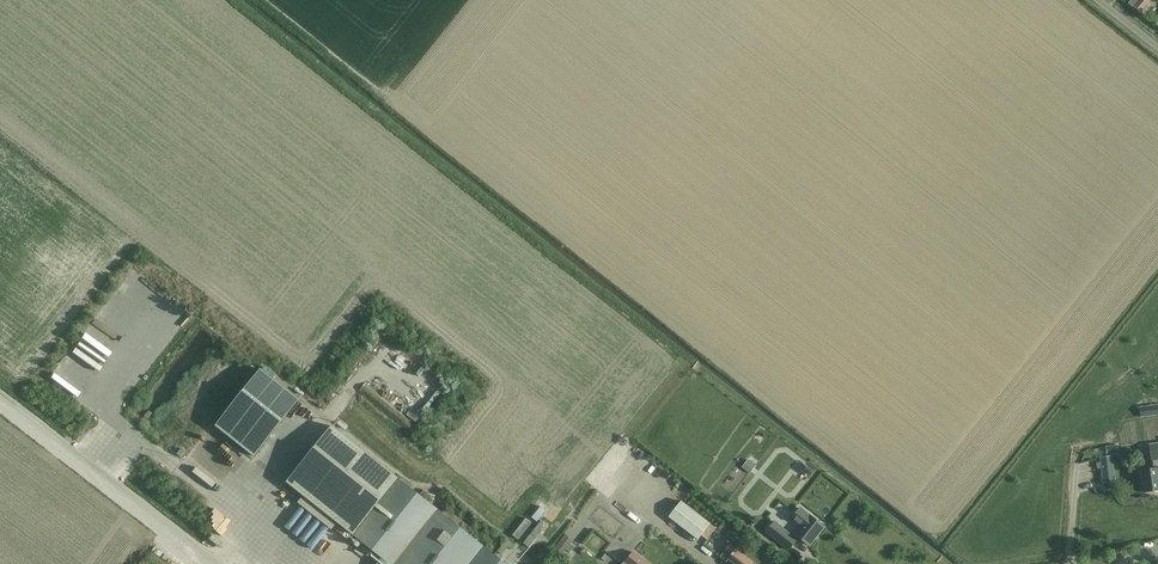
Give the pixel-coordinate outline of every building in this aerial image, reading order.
[(1135,8),(1141,13),(1151,0),(1142,0),(1135,8)] [(255,456),(300,400),(261,369),(216,426),(255,456)] [(425,371),(421,376),(429,384),(434,379),(425,371)] [(1139,408),(1141,418),(1157,416),(1157,405),(1139,408)] [(285,478),(357,535),(392,563),(507,563),(400,479),(329,423),(285,478)] [(1144,493),(1157,491),(1157,444),(1149,445),(1151,461),(1152,460),(1154,470),(1141,471),(1144,493)] [(180,448),(176,453),(180,457),(184,452),(180,448)] [(272,457),(266,468),(267,469),(261,481),(270,485),(282,461),(272,457)] [(1112,457),(1101,458),(1103,474),(1105,489),(1116,488),(1112,462),(1112,457)] [(748,461),(743,468),(749,473),(750,473),(755,467),(748,461)] [(287,505),(295,498),(291,493),(283,501),(287,505)] [(699,541),(712,525),(683,502),(670,518),(699,541)] [(811,516),(810,516),(801,508),(792,519),(802,527),(796,535),(810,546),(825,527),(811,516)] [(527,518),(513,535),(519,539),(533,523),(527,518)] [(543,521),(525,544),(530,548),(548,525),(543,521)] [(790,550),(798,540),(775,522),(767,532),(790,550)] [(566,534),(554,549),(562,555),(574,540),(566,534)] [(755,563),(732,544),(722,557),(728,562),(731,559),(736,563),(753,563),(755,563)] [(633,552),(623,563),(648,563),(633,552)]
